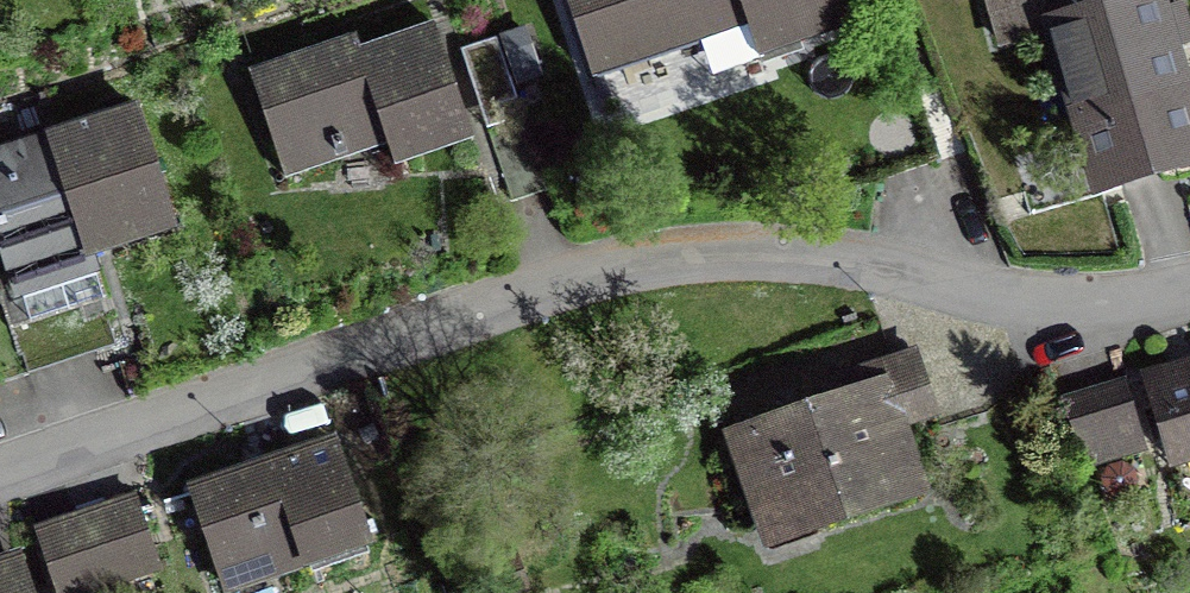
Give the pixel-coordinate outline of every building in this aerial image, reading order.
[(761,68),(807,52),(804,45),(852,28),(842,0),(566,0),(595,83),(747,30),(761,68)] [(1092,202),(1189,174),(1189,75),(1182,48),(1189,46),(1189,15),(1186,3),(1170,7),(1168,0),(1112,0),(1072,11),(1069,0),(983,0),(997,49),(1049,34),(1069,102),(1063,103),(1092,202)] [(396,170),(478,142),(437,22),(361,48),(356,34),(248,70),(287,182),(388,147),(396,170)] [(496,36),(460,49),(513,200),(549,187),(496,36)] [(180,231),(139,102),(0,146),(0,258),(14,301),(102,273),(97,257),(180,231)] [(839,374),(845,392),(722,434),(763,557),(935,500),(911,429),(942,418),(918,348),(839,374)] [(1169,474),(1187,469),(1189,478),(1189,357),(1140,371),(1169,474)] [(1149,452),(1127,378),(1061,398),(1083,472),(1149,452)] [(222,592),(240,592),(310,570),(312,575),(371,556),(369,550),(375,548),(338,436),(186,486),(222,592)] [(136,493),(70,514),(96,592),(101,592),(162,573),(136,493)] [(70,514),(33,527),(55,592),(96,592),(70,514)] [(21,550),(0,557),(0,592),(36,592),(21,550)]
